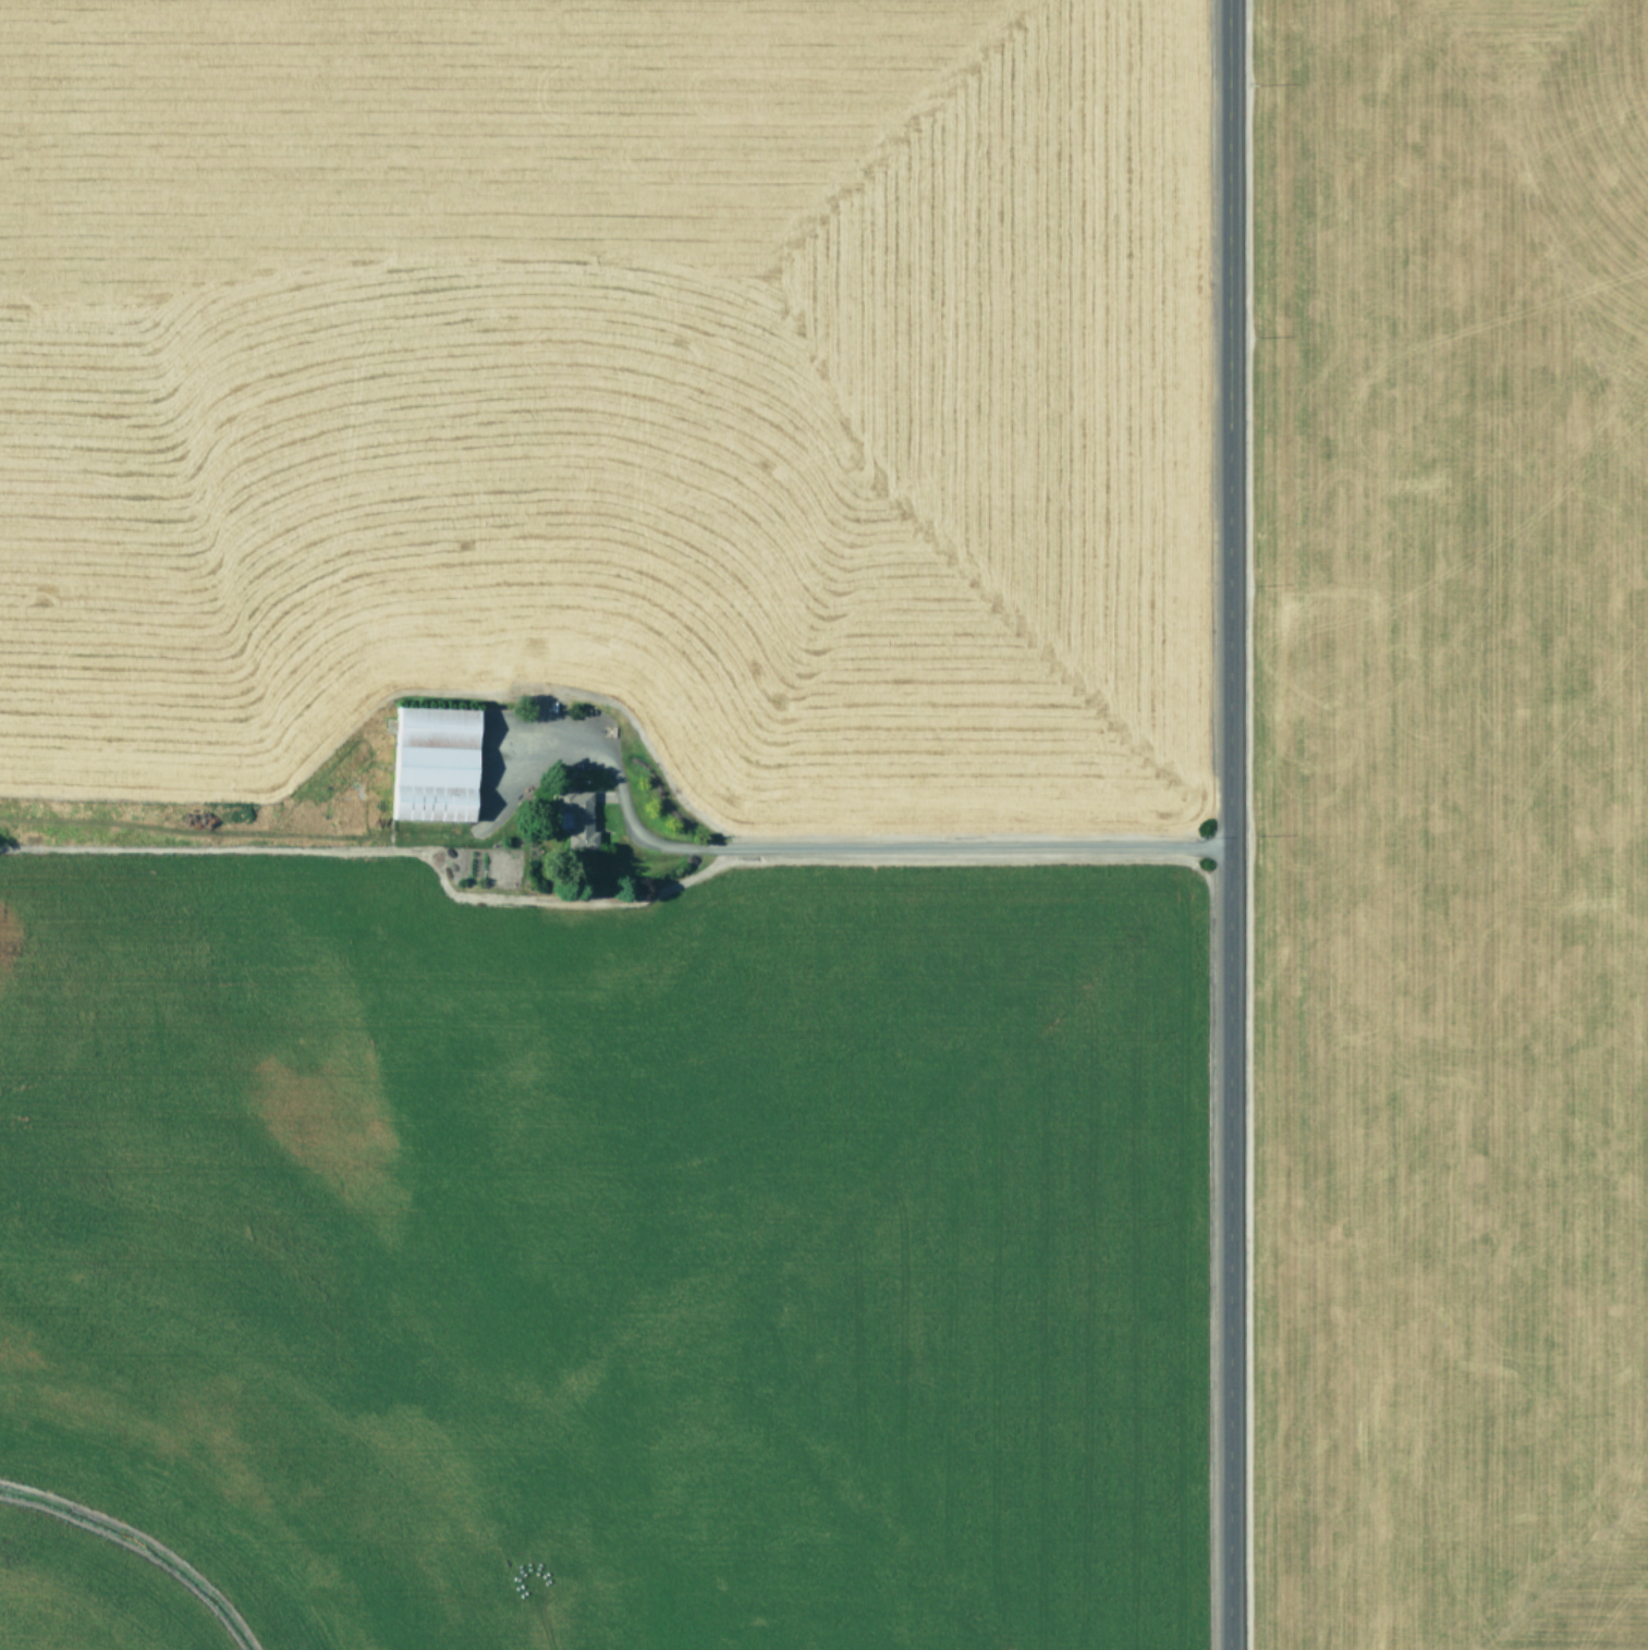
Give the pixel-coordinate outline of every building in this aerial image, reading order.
[(396,706),(478,708),(475,821),(393,819),(396,706)] [(591,792),(591,830),(598,830),(597,847),(566,847),(566,828),(558,828),(559,810),(554,810),(554,786),(575,786),(575,792),(591,792)]
